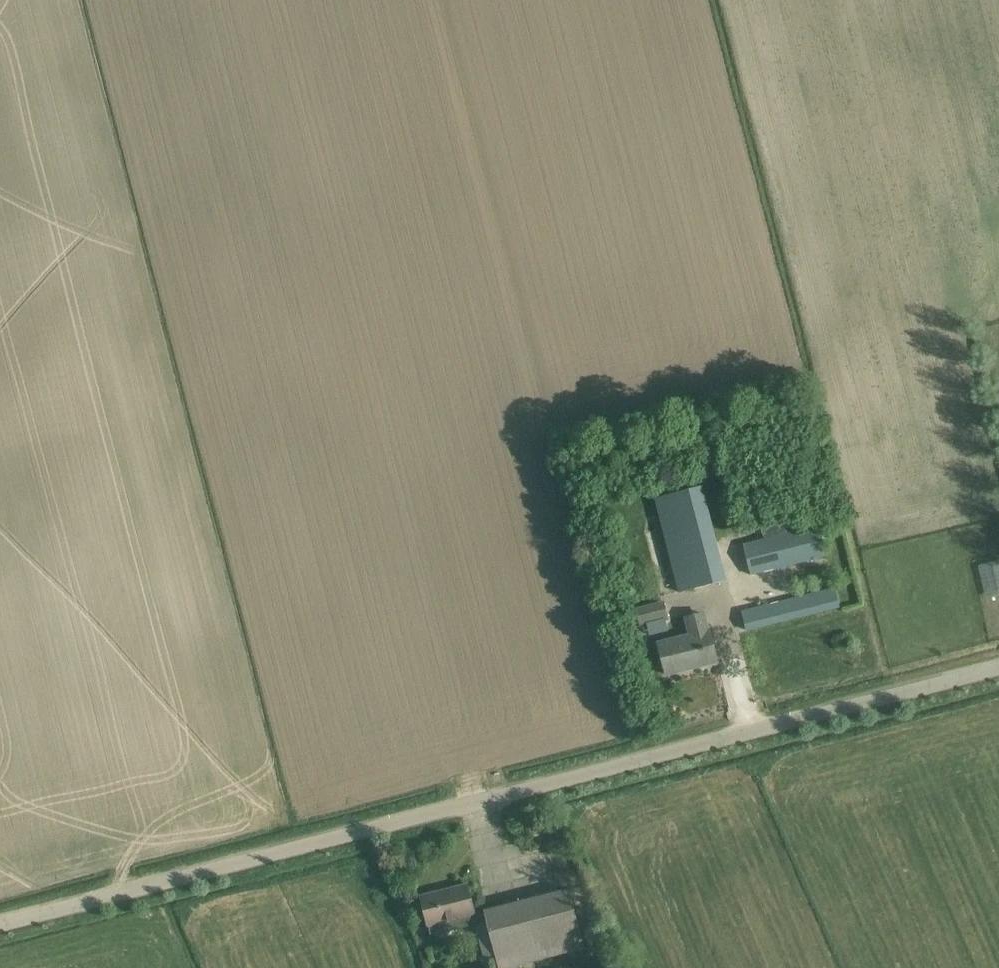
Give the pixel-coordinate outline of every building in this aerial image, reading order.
[(724,580),(700,488),(656,499),(681,592),(724,580)] [(820,524),(742,545),(750,574),(828,554),(820,524)] [(840,606),(835,587),(741,610),(746,630),(840,606)] [(668,616),(665,603),(638,610),(642,623),(668,616)] [(708,630),(704,613),(686,618),(690,634),(658,642),(666,674),(717,661),(709,630),(708,630)] [(467,885),(421,897),(431,936),(488,922),(500,967),(505,967),(584,947),(569,889),(474,913),(467,885)]
